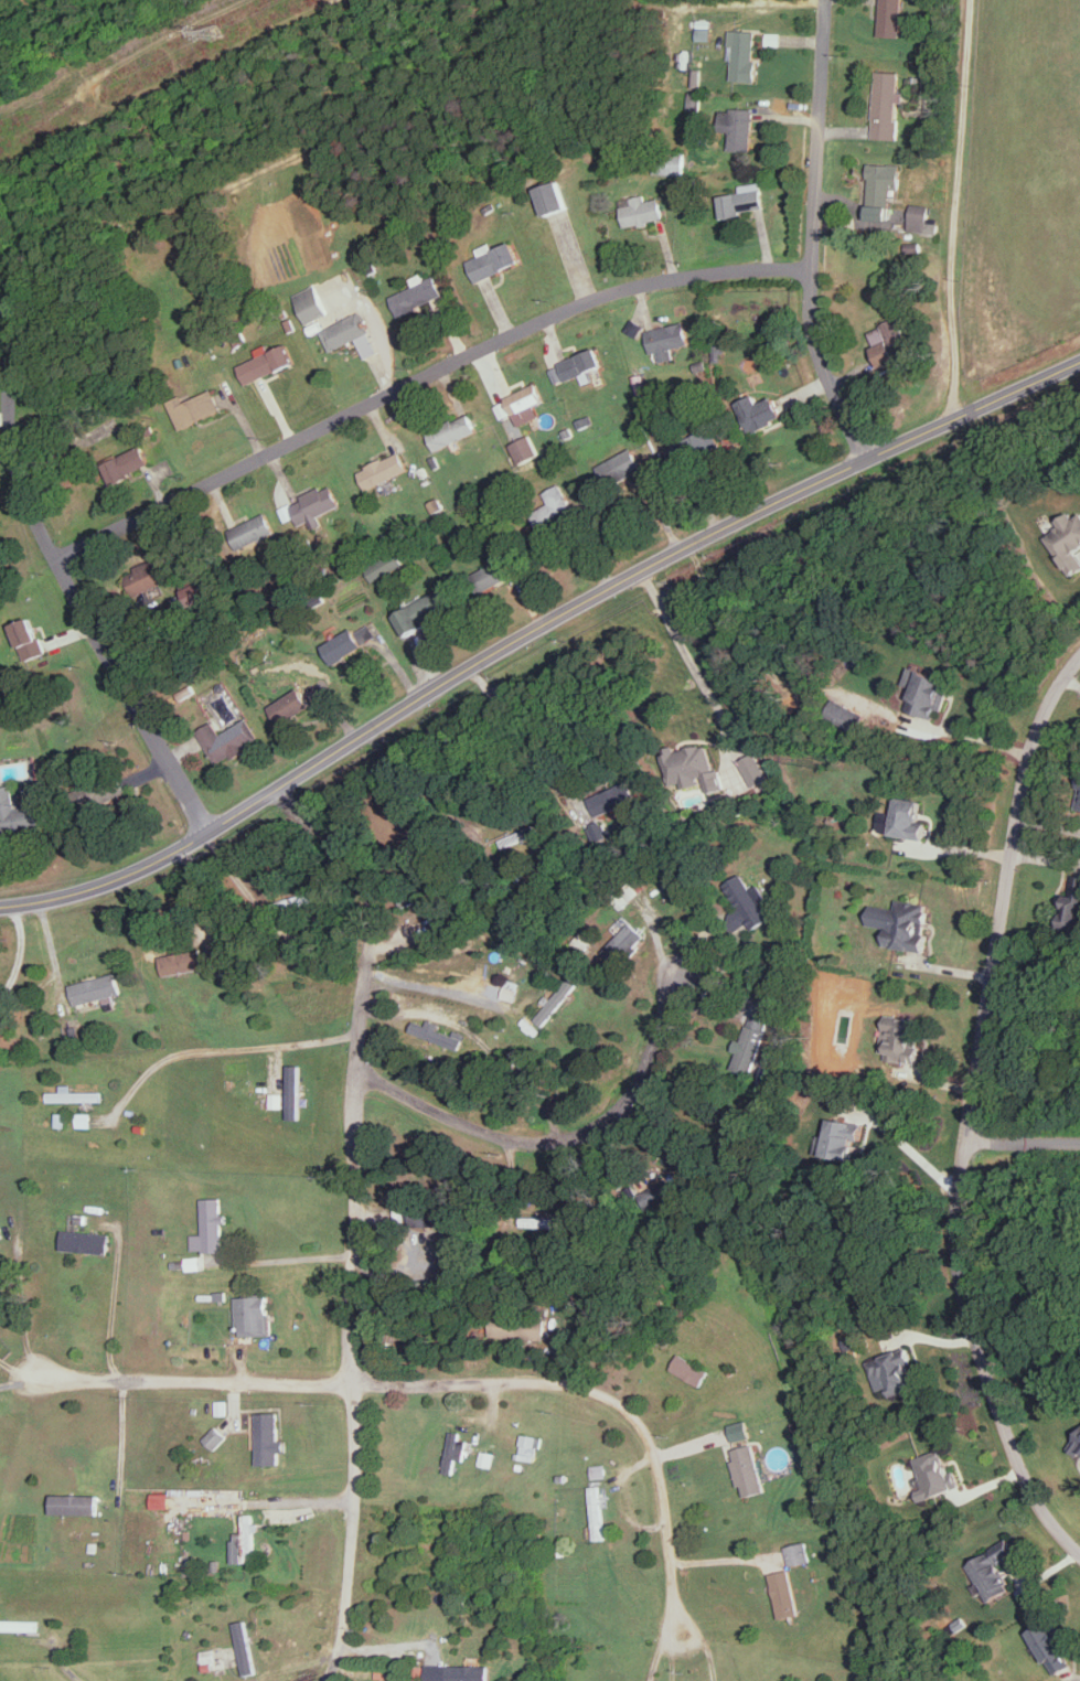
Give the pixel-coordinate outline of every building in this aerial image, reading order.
[(902,0),(880,0),(879,35),(901,35),(902,0)] [(710,40),(711,19),(697,19),(696,40),(710,40)] [(756,29),(729,29),(729,44),(734,44),(733,80),(755,80),(756,29)] [(766,45),(780,45),(781,32),(766,32),(766,45)] [(700,86),(700,68),(692,68),(691,86),(700,86)] [(873,138),(897,139),(898,101),(903,101),(904,91),(899,91),(899,71),(875,70),(873,138)] [(700,110),(700,92),(689,91),(688,110),(700,110)] [(752,150),(753,108),(731,107),(730,150),(752,150)] [(901,186),(902,164),(869,163),(868,204),(891,205),(892,185),(901,186)] [(545,215),(569,209),(561,180),(538,186),(545,215)] [(719,195),(722,216),(764,209),(760,181),(738,185),(739,192),(719,195)] [(631,196),(633,205),(622,207),(626,226),(665,218),(660,197),(646,200),(644,194),(631,196)] [(930,204),(911,203),(910,230),(929,231),(930,204)] [(493,248),(491,243),(476,247),(479,256),(468,259),(474,279),(521,265),(514,241),(493,248)] [(390,295),(400,318),(420,309),(423,315),(433,311),(436,317),(450,311),(435,276),(390,295)] [(328,314),(316,284),(294,293),(307,324),(328,314)] [(320,330),(330,351),(357,339),(365,357),(379,351),(361,312),(320,330)] [(869,331),(876,346),(873,348),(881,367),(913,353),(897,318),(869,331)] [(690,344),(685,322),(646,329),(653,362),(672,359),(670,348),(690,344)] [(238,365),(247,384),(295,362),(287,344),(270,352),(266,343),(254,349),(257,356),(238,365)] [(559,360),(565,379),(604,367),(598,348),(559,360)] [(546,401),(538,382),(506,396),(518,424),(539,415),(535,406),(546,401)] [(222,411),(213,389),(184,401),(181,394),(168,399),(179,428),(222,411)] [(784,420),(776,396),(757,402),(755,395),(739,400),(749,431),(784,420)] [(501,419),(512,413),(505,400),(494,405),(501,419)] [(435,451),(477,431),(469,413),(427,433),(435,451)] [(540,454),(530,434),(510,444),(519,464),(540,454)] [(103,461),(112,485),(131,478),(128,472),(149,465),(143,447),(103,461)] [(606,486),(643,466),(632,447),(596,467),(606,486)] [(408,469),(400,451),(358,470),(367,489),(408,469)] [(539,531),(576,517),(563,483),(543,491),(549,505),(532,511),(539,531)] [(341,505),(331,485),(322,489),(320,486),(300,495),(302,498),(279,509),(284,521),(297,516),(300,524),(341,505)] [(1074,518),(1071,512),(1057,521),(1061,527),(1046,536),(1070,576),(1079,570),(1079,556),(1077,552),(1079,550),(1079,514),(1074,518)] [(240,549),(276,534),(267,513),(231,527),(240,549)] [(477,571),(487,590),(519,574),(509,554),(477,571)] [(172,578),(163,556),(131,569),(140,591),(172,578)] [(373,579),(397,568),(392,556),(367,567),(373,579)] [(189,601),(212,591),(208,579),(184,589),(189,601)] [(403,635),(428,628),(425,619),(448,611),(443,593),(395,609),(403,635)] [(35,618),(14,623),(24,664),(45,659),(35,618)] [(364,647),(354,628),(322,645),(333,664),(364,647)] [(914,688),(908,710),(939,719),(950,680),(908,668),(903,685),(914,688)] [(279,724),(310,710),(300,689),(270,704),(279,724)] [(862,714),(835,698),(824,715),(852,732),(862,714)] [(220,732),(214,721),(198,729),(217,766),(247,751),(245,745),(258,738),(248,718),(220,732)] [(708,793),(725,788),(721,768),(715,770),(708,742),(670,751),(670,753),(664,755),(672,788),(705,780),(708,793)] [(740,760),(752,786),(768,779),(756,752),(740,760)] [(594,814),(635,802),(630,783),(589,795),(594,814)] [(0,832),(42,827),(38,804),(15,807),(12,785),(0,786),(0,831),(0,832)] [(925,801),(899,797),(892,834),(926,839),(929,822),(921,821),(925,801)] [(725,883),(739,908),(730,913),(738,929),(749,923),(752,928),(777,915),(760,884),(751,889),(743,874),(725,883)] [(1073,874),(1070,894),(1060,893),(1056,913),(1064,914),(1062,925),(1079,928),(1079,875),(1073,874)] [(271,900),(273,910),(318,903),(316,893),(271,900)] [(871,904),(868,925),(887,928),(885,946),(925,951),(932,902),(897,898),(896,908),(871,904)] [(616,955),(629,962),(643,932),(624,923),(610,952),(616,955)] [(160,955),(163,975),(204,970),(202,950),(160,955)] [(74,1005),(121,994),(116,973),(70,985),(74,1005)] [(544,1026),(577,984),(569,977),(549,1002),(535,1020),(544,1026)] [(501,998),(515,1002),(520,982),(506,979),(501,998)] [(767,1020),(749,1015),(743,1041),(737,1039),(734,1051),(738,1052),(734,1069),(753,1074),(767,1020)] [(918,1064),(923,1020),(886,1015),(881,1059),(918,1064)] [(428,1025),(416,1020),(412,1032),(460,1050),(465,1039),(438,1029),(440,1023),(430,1020),(428,1025)] [(46,1102),(99,1101),(99,1091),(71,1091),(71,1084),(59,1084),(59,1091),(46,1091),(46,1102)] [(269,1107),(281,1107),(281,1093),(269,1093),(269,1107)] [(75,1127),(90,1128),(90,1113),(76,1112),(75,1127)] [(820,1135),(817,1151),(860,1158),(865,1125),(832,1119),(829,1137),(820,1135)] [(640,1190),(645,1206),(675,1196),(669,1180),(640,1190)] [(201,1197),(202,1233),(191,1233),(191,1250),(222,1249),(221,1222),(223,1221),(222,1196),(201,1197)] [(417,1208),(416,1224),(436,1225),(437,1209),(417,1208)] [(62,1250),(109,1251),(109,1231),(62,1230),(62,1250)] [(269,1334),(268,1295),(236,1295),(237,1335),(269,1334)] [(492,1337),(546,1336),(546,1315),(491,1316),(492,1337)] [(912,1354),(903,1355),(902,1351),(869,1357),(875,1389),(891,1386),(892,1393),(919,1388),(912,1354)] [(671,1368),(701,1385),(710,1369),(679,1352),(671,1368)] [(258,1463),(280,1463),(279,1452),(286,1452),(286,1439),(279,1439),(278,1411),(257,1412),(258,1463)] [(750,1436),(746,1419),(728,1423),(733,1441),(750,1436)] [(203,1438),(214,1449),(227,1436),(215,1425),(203,1438)] [(460,1431),(448,1430),(446,1472),(454,1472),(456,1458),(465,1459),(466,1439),(459,1438),(460,1431)] [(1071,1449),(1079,1453),(1079,1430),(1071,1449)] [(533,1460),(535,1445),(540,1445),(541,1436),(520,1433),(518,1459),(533,1460)] [(742,1496),(765,1491),(753,1443),(731,1449),(742,1496)] [(920,1501),(959,1487),(945,1447),(913,1458),(923,1485),(915,1488),(920,1501)] [(591,1477),(605,1477),(604,1464),(590,1465),(591,1477)] [(152,1507),(170,1507),(170,1492),(152,1492),(152,1507)] [(51,1512),(97,1513),(97,1493),(52,1493),(51,1512)] [(242,1513),(242,1531),(232,1531),(233,1562),(254,1561),(253,1530),(259,1530),(259,1521),(252,1521),(252,1513),(242,1513)] [(1014,1587),(1001,1563),(1018,1554),(1011,1539),(967,1562),(987,1601),(1014,1587)] [(811,1561),(808,1541),(786,1545),(790,1564),(811,1561)] [(0,1619),(0,1630),(37,1631),(38,1620),(0,1619)] [(242,1674),(254,1672),(247,1619),(236,1621),(242,1674)] [(1030,1630),(1055,1675),(1075,1664),(1049,1619),(1030,1630)] [(201,1650),(202,1663),(217,1661),(215,1648),(201,1650)] [(490,1664),(425,1664),(425,1680),(490,1680),(490,1664)] [(391,1677),(391,1666),(377,1666),(376,1677),(391,1677)]
